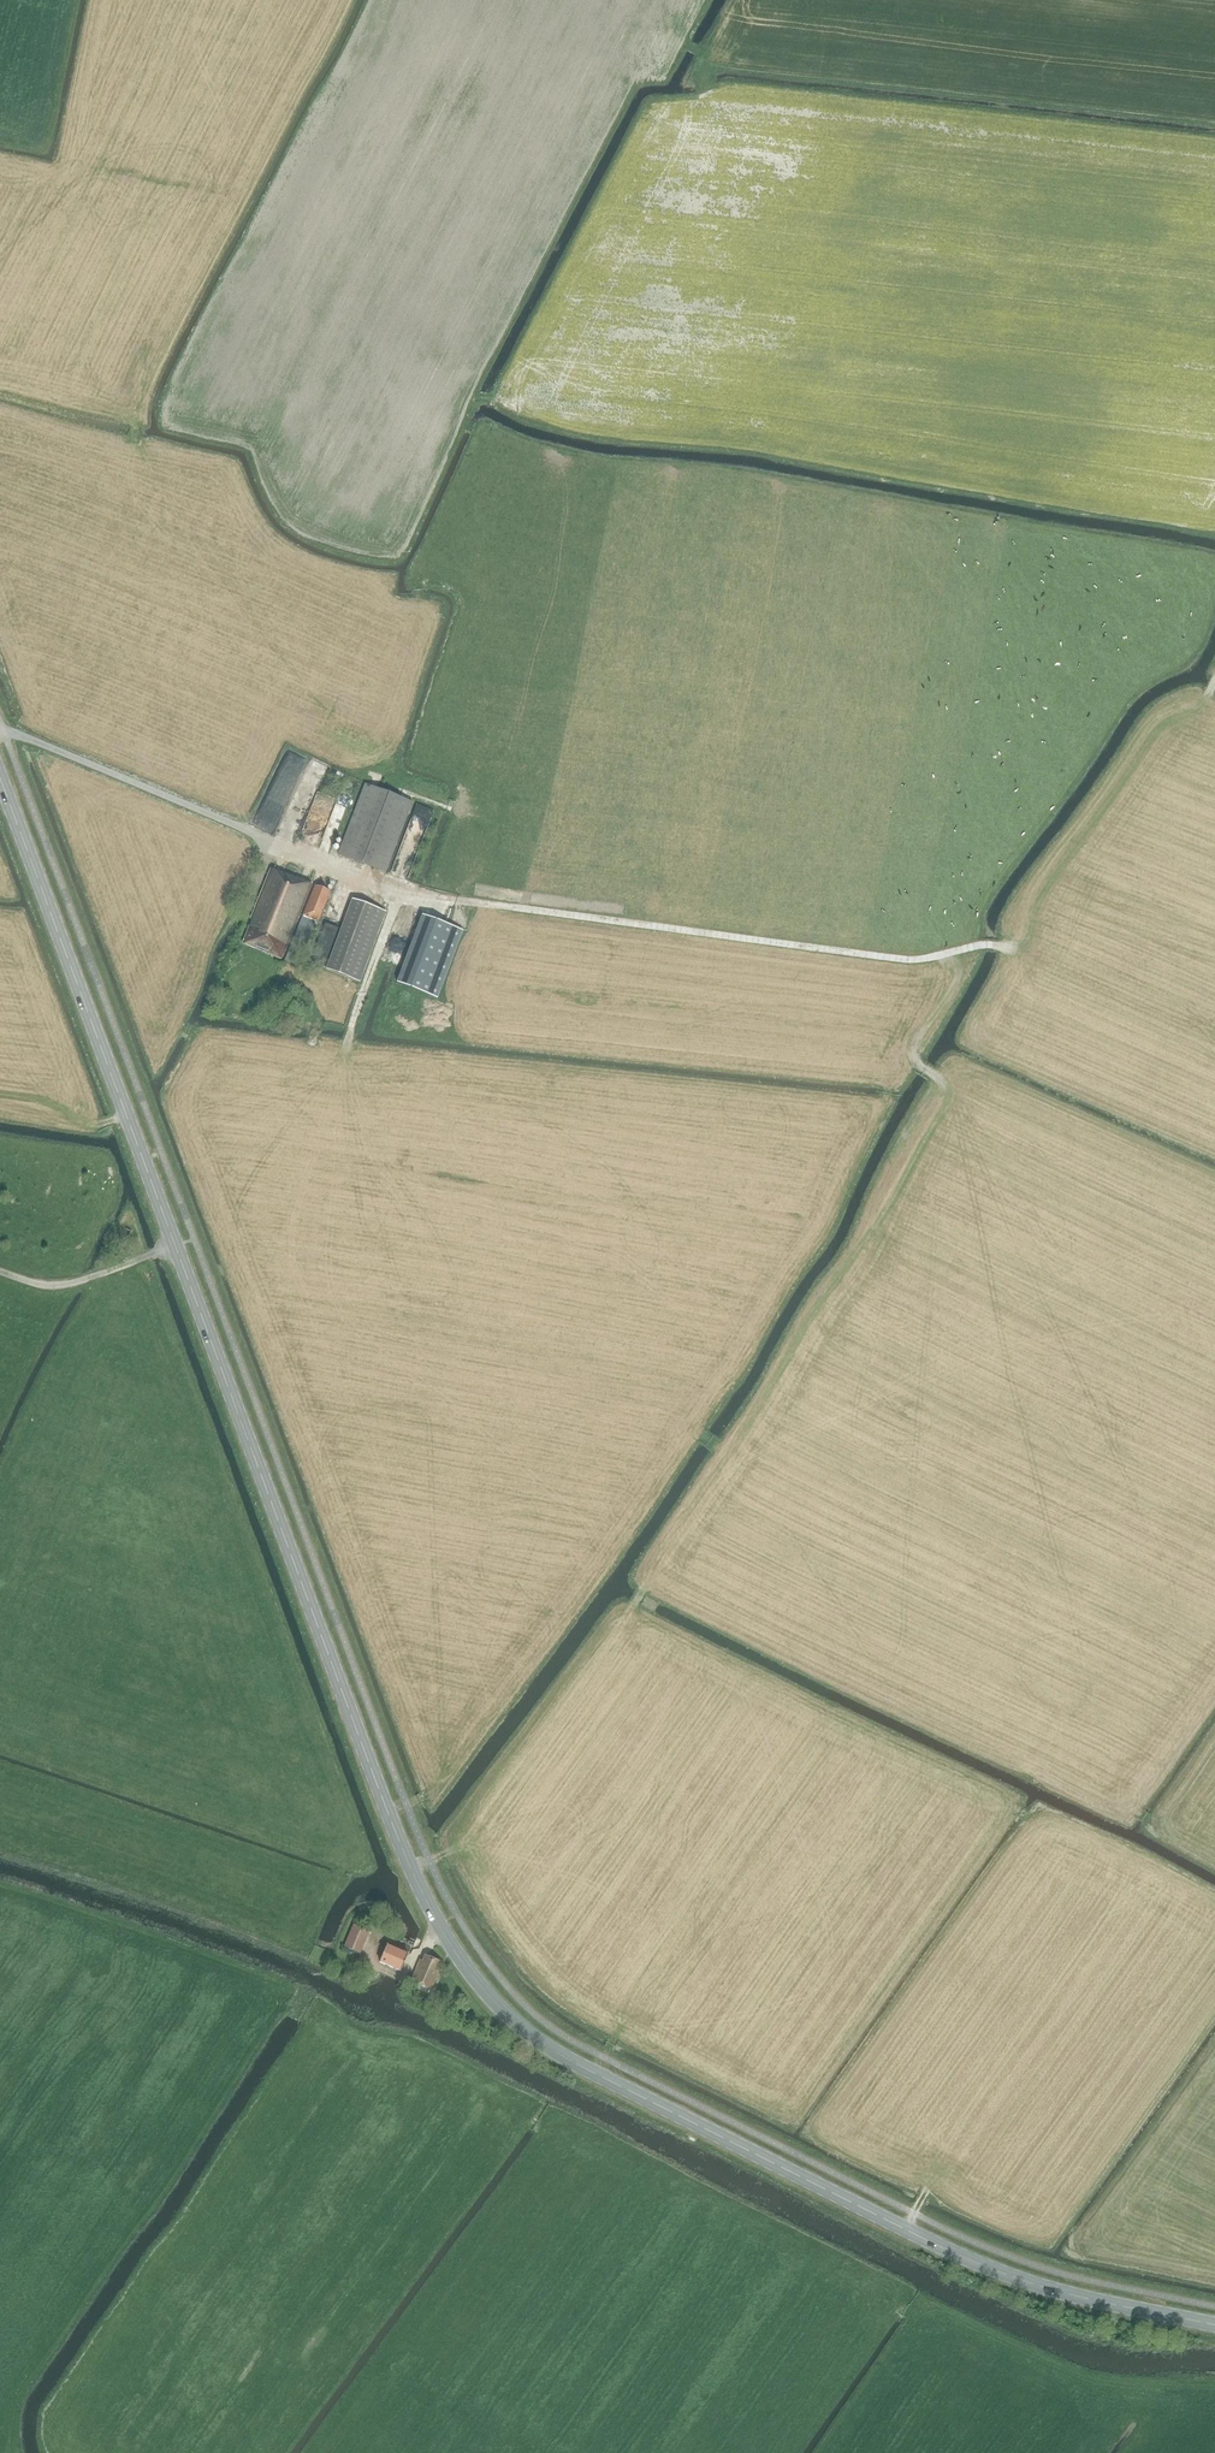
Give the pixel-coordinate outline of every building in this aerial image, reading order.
[(300,785),(291,816),(305,821),(315,789),(300,785)] [(338,855),(385,873),(412,803),(365,785),(338,855)] [(430,824),(436,810),(420,804),(414,817),(430,824)] [(281,960),(312,885),(271,869),(267,878),(250,919),(252,920),(243,944),(281,960)] [(315,886),(303,916),(318,922),(330,892),(315,886)] [(326,969),(359,982),(385,912),(352,900),(326,969)] [(420,915),(395,983),(429,995),(454,928),(420,915)] [(103,1261),(108,1264),(112,1256),(107,1254),(103,1261)] [(353,1924),(344,1947),(360,1953),(370,1931),(353,1924)] [(407,1954),(386,1945),(383,1953),(379,1962),(400,1971),(407,1954)] [(410,1981),(431,1990),(440,1968),(437,1967),(439,1962),(425,1956),(423,1961),(420,1960),(410,1981)]
